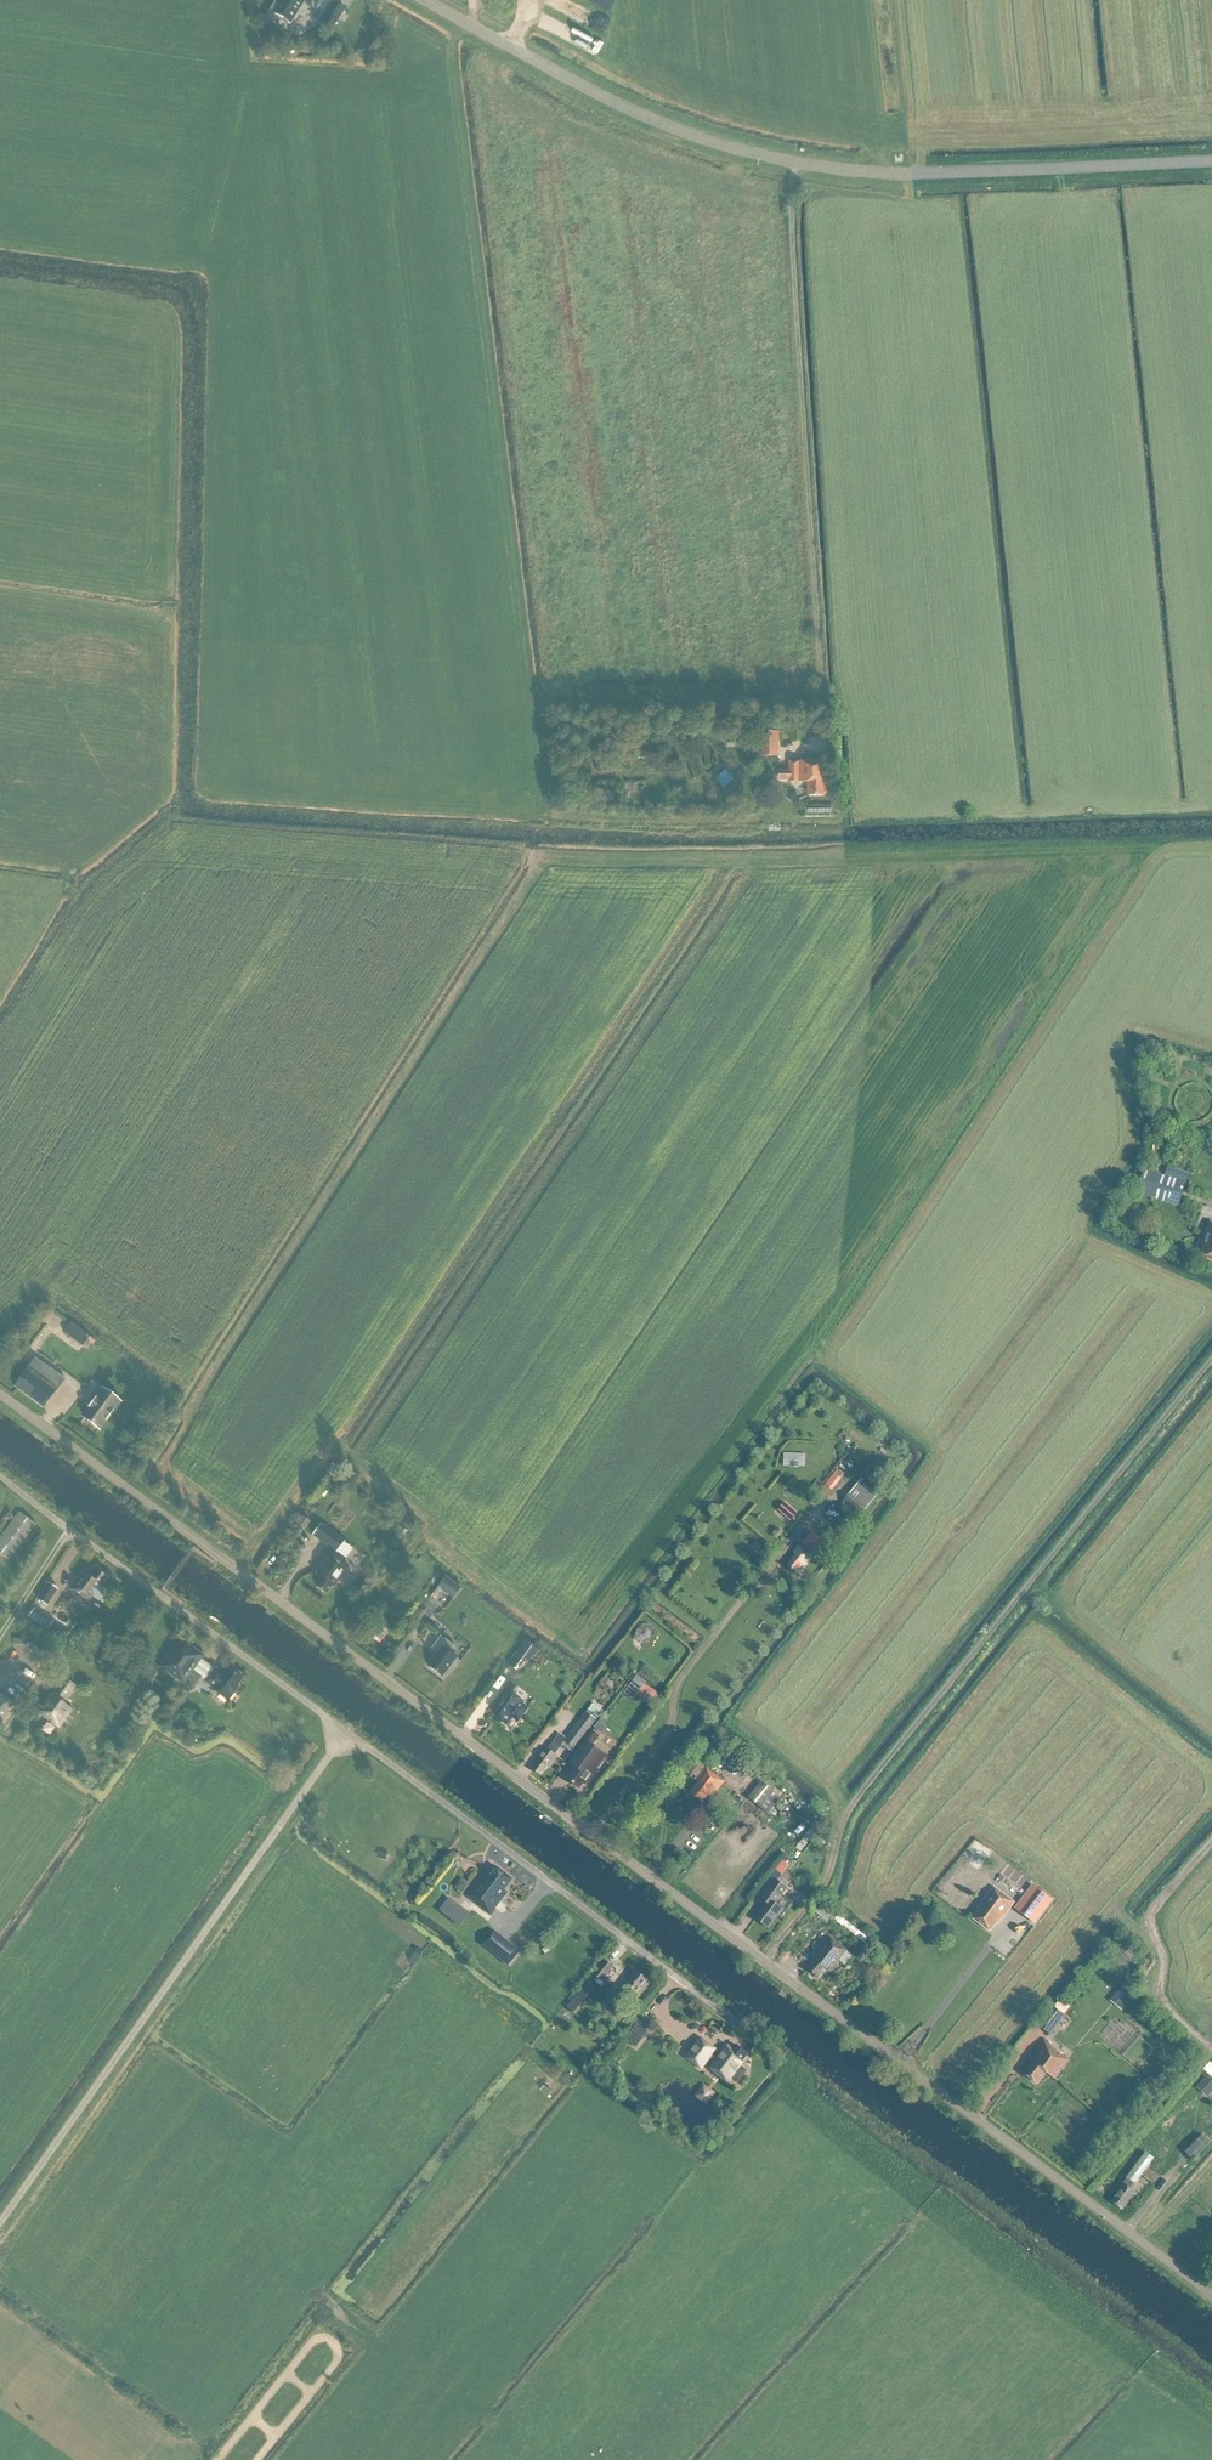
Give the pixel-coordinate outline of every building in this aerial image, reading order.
[(275,14),(291,23),(305,0),(283,0),(275,14)] [(344,9),(333,2),(325,15),(319,25),(330,32),(336,22),(344,9)] [(777,756),(776,741),(779,740),(779,732),(760,733),(761,756),(777,756)] [(751,745),(751,737),(725,738),(726,746),(751,745)] [(825,760),(788,759),(788,781),(806,781),(806,794),(819,794),(819,792),(825,792),(825,760)] [(605,789),(597,789),(597,804),(612,804),(613,792),(605,791),(605,789)] [(1179,1205),(1184,1189),(1186,1182),(1145,1170),(1138,1193),(1179,1205)] [(1209,1221),(1202,1245),(1204,1246),(1200,1258),(1211,1262),(1211,1222),(1209,1221)] [(82,1346),(90,1335),(71,1321),(63,1332),(82,1346)] [(35,1356),(13,1385),(20,1391),(20,1390),(43,1407),(65,1378),(35,1356)] [(99,1428),(112,1410),(114,1410),(118,1405),(117,1403),(119,1401),(103,1389),(83,1416),(99,1428)] [(784,1452),(784,1465),(807,1466),(807,1452),(784,1452)] [(833,1490),(843,1478),(842,1477),(845,1473),(839,1468),(826,1484),(833,1490)] [(857,1521),(879,1493),(862,1480),(840,1507),(857,1521)] [(798,1513),(785,1502),(778,1510),(792,1521),(798,1513)] [(35,1524),(19,1511),(0,1537),(0,1554),(9,1560),(35,1524)] [(310,1521),(302,1515),(296,1523),(304,1529),(310,1521)] [(848,1520),(844,1516),(839,1522),(844,1526),(848,1520)] [(337,1552),(346,1540),(321,1522),(313,1534),(337,1552)] [(817,1554),(827,1541),(814,1531),(802,1545),(801,1544),(794,1553),(796,1555),(788,1565),(796,1572),(798,1569),(801,1571),(814,1555),(813,1554),(814,1552),(817,1554)] [(334,1585),(348,1566),(331,1553),(316,1573),(322,1577),(316,1586),(326,1593),(332,1584),(334,1585)] [(106,1576),(98,1570),(95,1573),(93,1571),(89,1576),(84,1572),(71,1589),(87,1601),(94,1592),(104,1600),(112,1590),(102,1582),(106,1576)] [(453,1599),(462,1588),(446,1576),(437,1587),(453,1599)] [(48,1605),(59,1588),(48,1581),(37,1598),(48,1605)] [(384,1644),(411,1608),(402,1601),(384,1626),(388,1629),(385,1633),(379,1629),(374,1637),(384,1644)] [(28,1616),(48,1629),(53,1621),(33,1608),(28,1616)] [(83,1636),(87,1630),(77,1622),(72,1629),(83,1636)] [(454,1646),(448,1640),(440,1635),(431,1648),(438,1653),(428,1666),(442,1676),(450,1666),(451,1667),(458,1659),(449,1652),(454,1646)] [(529,1661),(538,1649),(525,1639),(508,1663),(517,1670),(526,1659),(529,1661)] [(28,1642),(26,1647),(38,1653),(41,1647),(28,1642)] [(173,1646),(166,1657),(159,1669),(186,1685),(204,1655),(187,1643),(182,1651),(173,1646)] [(162,1655),(152,1649),(139,1670),(152,1678),(159,1666),(156,1664),(162,1655)] [(655,1687),(662,1678),(645,1665),(639,1674),(655,1687)] [(244,1676),(229,1666),(224,1674),(214,1669),(205,1684),(214,1690),(213,1692),(229,1702),(240,1685),(238,1685),(244,1676)] [(63,1703),(75,1686),(64,1678),(52,1695),(50,1694),(37,1711),(59,1727),(72,1709),(63,1703)] [(659,1695),(645,1685),(645,1684),(638,1678),(633,1684),(640,1690),(637,1694),(652,1704),(659,1695)] [(519,1720),(527,1708),(522,1704),(523,1701),(509,1690),(492,1713),(507,1724),(513,1716),(519,1720)] [(1,1729),(17,1705),(0,1694),(0,1729),(1,1729)] [(589,1709),(598,1717),(604,1710),(595,1702),(589,1709)] [(576,1749),(598,1720),(587,1712),(567,1738),(561,1733),(548,1749),(546,1747),(538,1759),(540,1760),(533,1769),(541,1775),(548,1766),(550,1768),(558,1757),(556,1755),(566,1741),(576,1749)] [(21,1737),(29,1724),(21,1719),(13,1732),(21,1737)] [(598,1773),(610,1757),(595,1744),(601,1736),(593,1730),(571,1761),(576,1765),(572,1771),(574,1773),(569,1779),(580,1787),(583,1783),(585,1785),(596,1771),(598,1773)] [(715,1794),(724,1781),(706,1767),(717,1752),(706,1743),(684,1770),(700,1782),(691,1793),(703,1802),(711,1791),(715,1794)] [(769,1813),(778,1801),(772,1796),(775,1791),(762,1780),(748,1796),(769,1813)] [(816,1832),(811,1828),(796,1848),(802,1852),(816,1832)] [(977,1866),(982,1860),(971,1851),(966,1858),(977,1866)] [(791,1866),(784,1861),(777,1870),(783,1875),(791,1866)] [(513,1879),(497,1866),(489,1876),(486,1874),(468,1896),(485,1909),(485,1908),(492,1913),(509,1892),(505,1889),(513,1879)] [(989,1877),(980,1870),(974,1878),(983,1884),(989,1877)] [(781,1918),(793,1901),(784,1894),(788,1888),(776,1879),(762,1898),(768,1903),(756,1918),(769,1928),(778,1916),(781,1918)] [(1052,1899),(1033,1885),(1015,1909),(1034,1923),(1052,1899)] [(999,1923),(1002,1919),(1014,1902),(994,1887),(978,1908),(980,1909),(973,1918),(990,1931),(997,1921),(999,1923)] [(457,1923),(467,1910),(455,1901),(445,1913),(457,1923)] [(824,1927),(835,1914),(823,1904),(812,1917),(824,1927)] [(483,1944),(509,1966),(522,1951),(495,1929),(483,1944)] [(831,1971),(847,1950),(831,1937),(814,1958),(816,1959),(808,1969),(819,1977),(826,1967),(831,1971)] [(416,1963),(423,1948),(416,1945),(410,1961),(416,1963)] [(602,1981),(614,1966),(607,1960),(595,1975),(602,1981)] [(647,1979),(638,1972),(636,1975),(633,1973),(624,1985),(625,1986),(619,1993),(633,2003),(638,1996),(639,1996),(648,1984),(645,1982),(647,1979)] [(576,2014),(595,1989),(588,1984),(570,2009),(576,2014)] [(1128,2003),(1134,1996),(1122,1986),(1116,1993),(1128,2003)] [(1051,2034),(1065,2015),(1053,2005),(1039,2024),(1051,2034)] [(569,2022),(575,2015),(567,2009),(561,2017),(569,2022)] [(649,2031),(637,2023),(625,2039),(636,2048),(649,2031)] [(747,2070),(741,2066),(742,2065),(740,2064),(749,2053),(737,2044),(731,2052),(726,2048),(721,2054),(715,2050),(716,2049),(701,2038),(687,2058),(701,2069),(709,2058),(715,2062),(714,2064),(732,2078),(739,2082),(747,2070)] [(1056,2078),(1069,2060),(1051,2046),(1052,2045),(1045,2040),(1030,2060),(1033,2061),(1024,2073),(1038,2084),(1047,2072),(1056,2078)] [(1209,2074),(1197,2087),(1207,2097),(1211,2092),(1211,2077),(1209,2074)] [(1159,2085),(1149,2076),(1142,2083),(1152,2092),(1159,2085)] [(547,2096),(551,2092),(544,2085),(540,2090),(547,2096)] [(707,2103),(715,2093),(705,2085),(697,2095),(707,2103)] [(1165,2159),(1162,2156),(1192,2124),(1179,2112),(1130,2165),(1146,2180),(1165,2159)] [(1211,2142),(1203,2134),(1185,2151),(1194,2160),(1211,2142)] [(1126,2182),(1112,2200),(1124,2209),(1138,2191),(1126,2182)]
